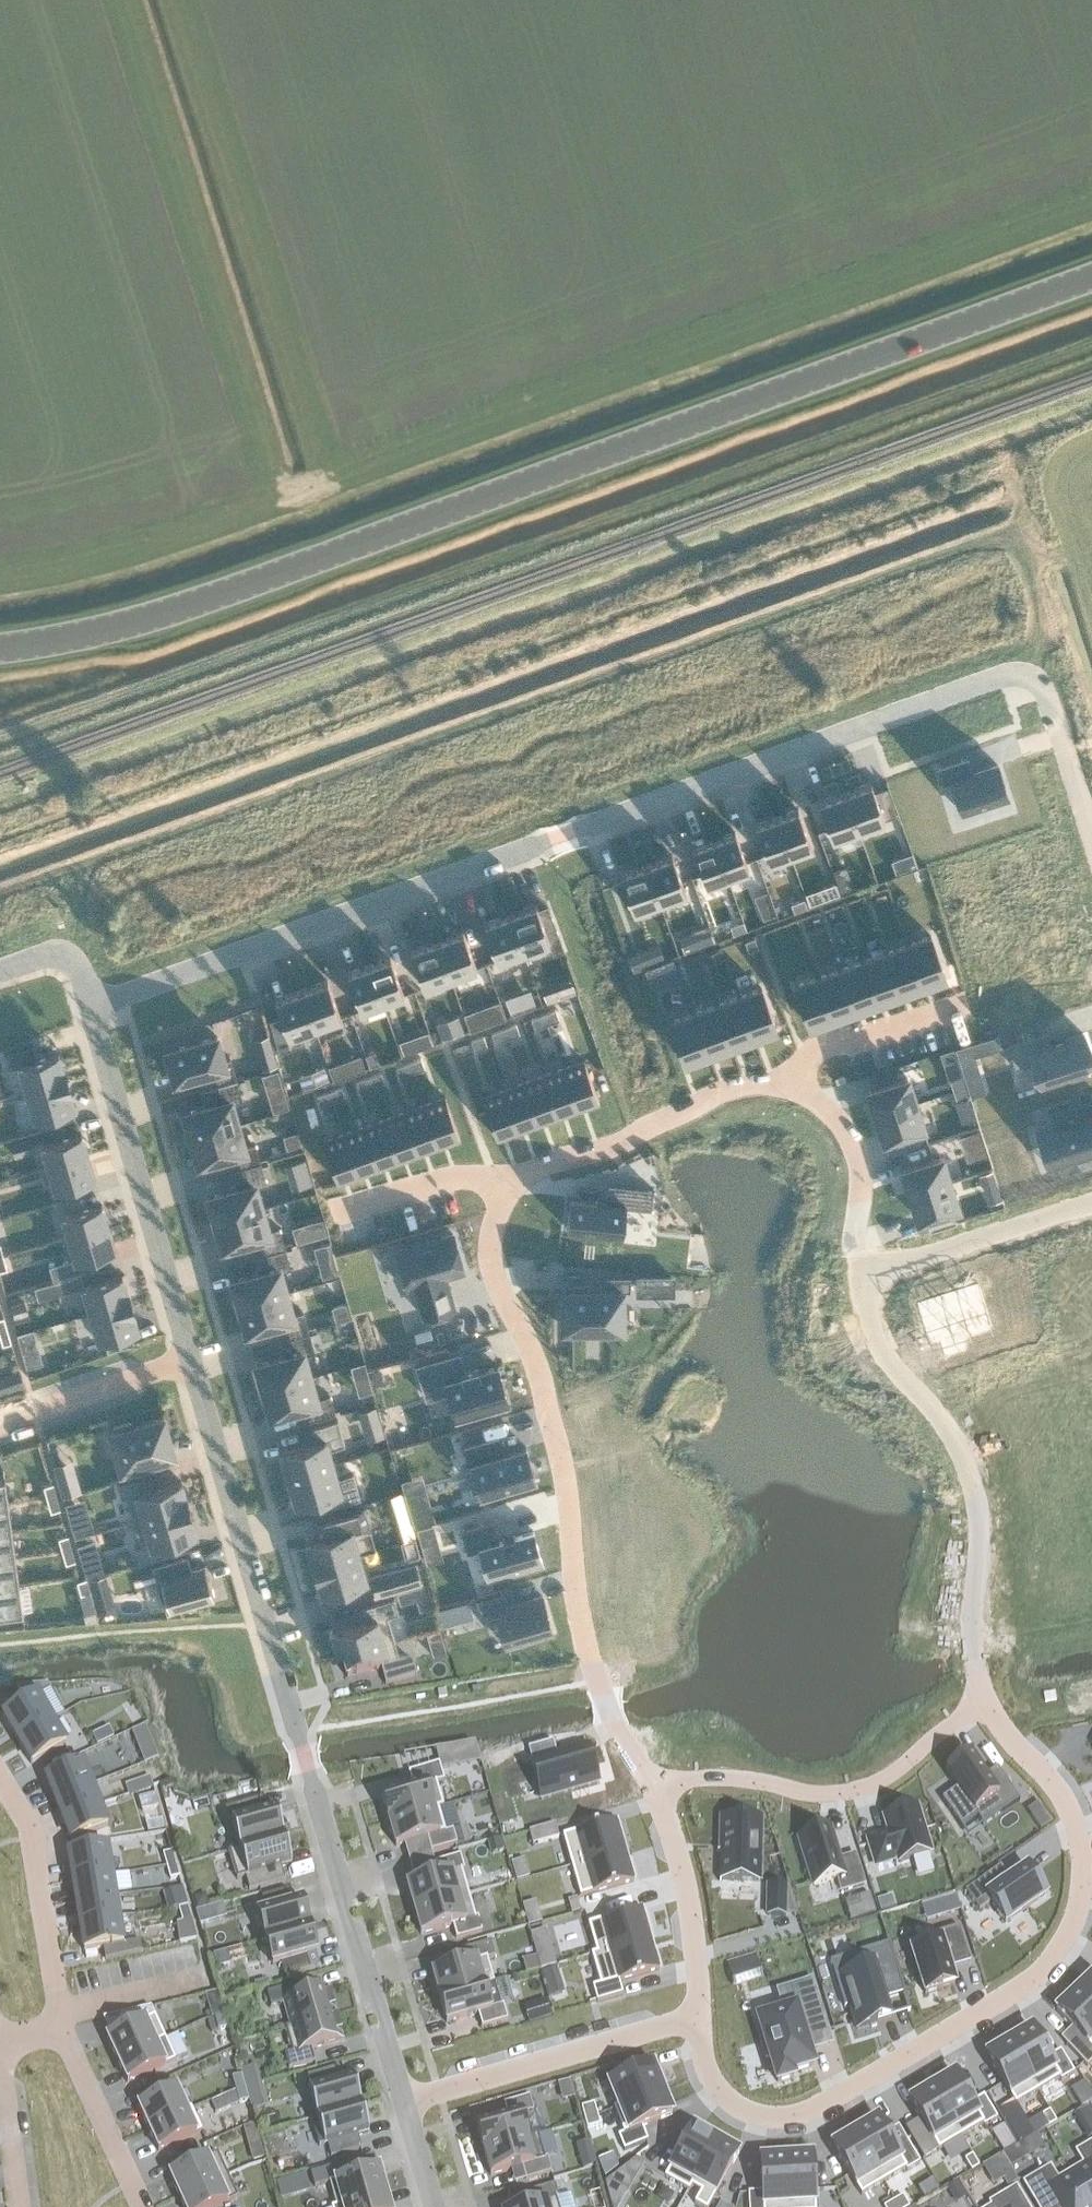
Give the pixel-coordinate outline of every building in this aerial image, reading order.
[(963,757),(936,766),(942,782),(951,779),(961,811),(1008,797),(997,763),(967,772),(963,757)] [(870,781),(844,791),(857,828),(883,818),(874,791),(870,781)] [(886,787),(874,791),(883,818),(896,814),(886,787)] [(844,791),(818,800),(831,837),(857,828),(844,791)] [(797,808),(776,815),(789,853),(811,845),(797,808)] [(776,815),(755,823),(768,860),(789,853),(776,815)] [(734,831),(713,838),(727,875),(748,868),(734,831)] [(713,838),(692,846),(705,883),(727,875),(713,838)] [(671,853),(645,863),(659,900),(685,890),(671,853)] [(1031,853),(991,865),(998,889),(1039,876),(1031,853)] [(645,863),(619,872),(633,909),(659,900),(645,863)] [(845,865),(832,869),(840,890),(852,886),(845,865)] [(1039,876),(998,889),(1005,912),(1046,899),(1039,876)] [(834,882),(822,886),(826,897),(838,892),(834,882)] [(806,897),(793,902),(796,910),(809,905),(806,897)] [(770,902),(759,906),(763,917),(774,913),(770,902)] [(535,903),(509,913),(522,950),(549,940),(554,953),(564,949),(548,904),(537,908),(535,903)] [(509,913),(483,922),(496,959),(522,950),(509,913)] [(743,920),(730,924),(733,933),(746,928),(743,920)] [(708,925),(694,930),(699,944),(713,938),(708,925)] [(462,930),(436,939),(450,976),(476,967),(462,930)] [(926,936),(907,942),(922,983),(945,974),(930,934),(926,936)] [(436,939),(410,949),(423,986),(450,976),(436,939)] [(1059,940),(1018,953),(1026,976),(1066,963),(1059,940)] [(907,942),(884,950),(899,991),(922,983),(907,942)] [(642,949),(628,954),(633,967),(647,963),(642,949)] [(884,950),(862,959),(877,999),(899,991),(884,950)] [(389,956),(368,964),(382,1001),(403,993),(389,956)] [(862,959),(840,967),(854,1007),(877,999),(862,959)] [(1066,963),(1026,976),(1033,999),(1074,986),(1066,963)] [(368,964),(347,971),(360,1008),(382,1001),(368,964)] [(840,967),(817,975),(832,1015),(854,1007),(840,967)] [(817,975),(794,984),(808,1024),(832,1015),(817,975)] [(556,977),(540,983),(546,998),(562,993),(556,977)] [(327,979),(300,988),(314,1025),(340,1016),(327,979)] [(761,986),(737,995),(752,1035),(776,1026),(761,986)] [(281,1016),(271,1019),(279,1050),(303,1041),(299,1031),(314,1025),(300,988),(274,998),(281,1016)] [(517,992),(505,996),(511,1011),(523,1007),(517,992)] [(737,995),(715,1003),(730,1043),(752,1035),(737,995)] [(715,1003),(693,1011),(707,1051),(730,1043),(715,1003)] [(555,1007),(542,1012),(546,1022),(559,1017),(555,1007)] [(423,1039),(436,1036),(430,1010),(417,1013),(423,1039)] [(693,1011),(669,1019),(684,1060),(707,1051),(693,1011)] [(542,1012),(530,1016),(534,1026),(546,1022),(542,1012)] [(458,1014),(436,1021),(442,1038),(464,1030),(458,1014)] [(515,1021),(503,1026),(507,1036),(519,1032),(515,1022),(515,1021)] [(503,1026),(491,1030),(494,1041),(507,1036),(503,1026)] [(1007,1043),(1014,1067),(1034,1060),(1042,1085),(1091,1069),(1091,1061),(1083,1032),(1049,1042),(1045,1031),(1007,1043)] [(483,1033),(470,1038),(474,1048),(486,1043),(483,1033)] [(216,1034),(166,1049),(174,1078),(191,1073),(192,1076),(204,1072),(207,1083),(235,1075),(229,1057),(223,1059),(216,1034)] [(410,1035),(399,1039),(404,1053),(415,1048),(410,1035)] [(997,1035),(955,1048),(962,1069),(976,1064),(973,1054),(1000,1045),(997,1035)] [(32,1043),(7,1050),(11,1065),(20,1063),(27,1089),(65,1078),(58,1052),(36,1058),(32,1043)] [(271,1048),(255,1052),(260,1067),(276,1063),(271,1048)] [(374,1050),(365,1053),(369,1065),(378,1062),(374,1050)] [(359,1052),(348,1056),(354,1071),(364,1067),(359,1052)] [(420,1056),(408,1060),(412,1071),(424,1066),(420,1056)] [(583,1058),(563,1066),(578,1107),(586,1104),(599,1100),(583,1058)] [(408,1060),(396,1065),(399,1075),(412,1071),(408,1060)] [(324,1065),(315,1068),(319,1080),(329,1077),(324,1065)] [(563,1066),(543,1073),(558,1115),(558,1114),(566,1112),(578,1107),(563,1066)] [(276,1067),(260,1072),(263,1081),(279,1077),(276,1067)] [(380,1070),(368,1075),(372,1085),(384,1081),(380,1070)] [(543,1073),(523,1080),(538,1122),(546,1119),(558,1115),(543,1073)] [(368,1075),(356,1079),(359,1090),(372,1085),(368,1075)] [(906,1075),(868,1087),(871,1098),(869,1099),(873,1114),(914,1101),(906,1075)] [(961,1075),(949,1078),(952,1089),(965,1085),(961,1075)] [(65,1078),(27,1089),(35,1116),(73,1105),(65,1078)] [(200,1106),(183,1111),(191,1136),(238,1122),(231,1099),(241,1096),(236,1080),(209,1087),(212,1100),(200,1103),(200,1106)] [(523,1080),(503,1088),(518,1129),(526,1126),(538,1122),(523,1080)] [(341,1085),(328,1089),(332,1100),(344,1095),(341,1085)] [(965,1085),(952,1089),(956,1099),(968,1095),(965,1085)] [(503,1088),(482,1095),(497,1137),(498,1136),(506,1133),(518,1129),(503,1088)] [(328,1089),(316,1094),(320,1104),(332,1100),(328,1089)] [(444,1095),(423,1102),(439,1144),(447,1141),(460,1136),(444,1095)] [(284,1096),(268,1100),(271,1110),(287,1105),(284,1096)] [(914,1101),(873,1114),(878,1129),(881,1128),(884,1139),(923,1127),(914,1101)] [(1047,1108),(1063,1160),(1091,1151),(1091,1110),(1077,1115),(1072,1101),(1047,1108)] [(423,1102),(404,1110),(419,1151),(427,1148),(439,1144),(423,1102)] [(404,1110),(384,1117),(399,1159),(399,1158),(407,1156),(419,1151),(404,1110)] [(384,1117),(364,1124),(379,1166),(387,1163),(399,1159),(384,1117)] [(238,1122),(191,1136),(198,1161),(215,1156),(216,1158),(228,1155),(232,1167),(259,1159),(254,1142),(244,1145),(238,1122)] [(364,1124),(344,1131),(359,1173),(367,1170),(379,1166),(364,1124)] [(979,1127),(958,1134),(962,1146),(983,1140),(979,1127)] [(297,1130),(284,1134),(288,1146),(301,1142),(297,1130)] [(344,1131),(323,1139),(338,1181),(340,1180),(347,1177),(359,1173),(344,1131)] [(81,1132),(43,1143),(49,1165),(87,1154),(81,1132)] [(32,1136),(11,1142),(14,1155),(36,1149),(32,1136)] [(87,1154),(49,1165),(55,1186),(93,1176),(87,1154)] [(941,1154),(902,1166),(905,1177),(903,1178),(907,1193),(949,1180),(941,1154)] [(225,1189),(208,1194),(215,1220),(261,1206),(255,1184),(258,1182),(265,1181),(260,1164),(233,1171),(236,1182),(236,1184),(224,1187),(225,1189)] [(992,1169),(979,1173),(984,1187),(997,1183),(992,1169)] [(309,1170),(295,1174),(298,1186),(312,1182),(309,1170)] [(949,1180),(907,1193),(912,1208),(915,1207),(918,1218),(925,1216),(926,1218),(929,1228),(955,1220),(952,1210),(951,1207),(957,1206),(949,1180)] [(569,1195),(566,1225),(622,1231),(625,1204),(651,1207),(653,1186),(608,1182),(606,1199),(569,1195)] [(101,1203),(63,1214),(69,1235),(107,1224),(101,1203)] [(261,1206),(215,1220),(222,1245),(239,1240),(240,1242),(252,1239),(256,1251),(283,1243),(278,1226),(271,1228),(268,1229),(261,1206)] [(321,1215),(307,1220),(311,1235),(326,1231),(321,1215)] [(107,1224),(69,1235),(75,1257),(113,1246),(107,1224)] [(454,1231),(398,1247),(408,1285),(416,1283),(425,1314),(455,1305),(446,1274),(465,1269),(454,1231)] [(330,1240),(314,1245),(318,1260),(334,1255),(330,1240)] [(1046,1250),(1067,1317),(1091,1309),(1091,1303),(1074,1241),(1046,1250)] [(249,1274),(232,1279),(239,1304),(285,1291),(279,1268),(289,1265),(284,1248),(257,1256),(261,1268),(248,1271),(249,1274)] [(80,1272),(54,1279),(58,1292),(83,1285),(83,1284),(83,1283),(80,1272)] [(121,1273),(83,1284),(83,1285),(91,1311),(129,1300),(121,1273)] [(561,1288),(561,1325),(621,1324),(620,1288),(629,1288),(629,1274),(605,1274),(605,1288),(561,1288)] [(978,1282),(916,1302),(929,1343),(939,1340),(944,1355),(966,1348),(963,1338),(993,1328),(978,1282)] [(285,1291),(239,1304),(246,1329),(263,1324),(264,1326),(276,1323),(280,1335),(307,1327),(302,1310),(292,1313),(285,1291)] [(22,1298),(10,1302),(12,1310),(24,1307),(22,1298)] [(129,1300),(91,1311),(99,1337),(103,1336),(103,1337),(107,1349),(128,1343),(125,1330),(136,1327),(129,1300)] [(0,1330),(0,1335),(2,1343),(11,1340),(7,1328),(0,1330)] [(31,1329),(16,1333),(20,1346),(35,1341),(31,1329)] [(273,1357),(256,1362),(263,1387),(309,1374),(302,1352),(313,1349),(308,1332),(281,1339),(284,1350),(284,1352),(272,1355),(273,1357)] [(459,1352),(417,1364),(426,1396),(448,1389),(455,1412),(507,1397),(498,1364),(465,1373),(459,1352)] [(18,1369),(6,1373),(12,1389),(23,1385),(24,1385),(18,1369)] [(309,1374),(263,1387),(270,1413),(287,1408),(288,1410),(300,1407),(303,1418),(333,1410),(329,1393),(315,1397),(309,1374)] [(375,1404),(358,1409),(362,1422),(379,1417),(375,1404)] [(114,1429),(110,1430),(121,1467),(173,1452),(162,1415),(131,1424),(130,1420),(113,1424),(114,1429)] [(314,1440),(281,1449),(288,1474),(332,1462),(328,1448),(331,1447),(344,1443),(337,1418),(324,1422),(310,1426),(314,1437),(314,1439),(314,1440)] [(493,1436),(466,1444),(471,1463),(473,1462),(481,1491),(536,1475),(527,1445),(498,1453),(493,1436)] [(332,1462),(288,1474),(295,1500),(329,1490),(330,1492),(332,1501),(333,1504),(359,1496),(352,1471),(339,1475),(336,1476),(332,1462)] [(143,1475),(116,1482),(121,1496),(126,1495),(134,1520),(188,1504),(180,1479),(147,1488),(146,1487),(143,1475)] [(59,1483),(58,1484),(62,1495),(81,1489),(77,1478),(59,1483)] [(50,1481),(41,1483),(45,1496),(54,1493),(50,1481)] [(402,1490),(388,1495),(393,1513),(407,1508),(402,1490)] [(54,1493),(45,1496),(49,1509),(58,1506),(54,1493)] [(0,1504),(0,1531),(11,1529),(8,1503),(0,1504)] [(188,1504),(134,1520),(141,1545),(135,1546),(139,1560),(165,1553),(162,1541),(161,1539),(195,1529),(188,1504)] [(328,1532),(307,1539),(314,1564),(358,1551),(375,1546),(364,1506),(324,1518),(328,1532)] [(493,1517),(461,1527),(468,1549),(480,1546),(489,1575),(543,1559),(534,1528),(500,1538),(493,1517)] [(88,1519),(71,1523),(73,1532),(90,1527),(88,1519)] [(0,1531),(0,1557),(15,1555),(11,1529),(0,1531)] [(66,1533),(56,1536),(60,1548),(69,1545),(66,1533)] [(69,1545),(60,1548),(64,1561),(73,1558),(69,1545)] [(358,1551),(314,1564),(321,1589),(365,1577),(358,1551)] [(187,1554),(151,1564),(163,1606),(213,1592),(205,1563),(191,1567),(187,1554)] [(0,1557),(0,1584),(18,1582),(15,1555),(0,1557)] [(416,1560),(370,1573),(376,1592),(421,1578),(416,1560)] [(97,1563),(84,1567),(87,1578),(100,1574),(97,1563)] [(79,1579),(75,1580),(79,1592),(88,1589),(85,1577),(79,1579)] [(0,1584),(0,1612),(22,1609),(18,1582),(0,1584)] [(502,1591),(479,1598),(483,1612),(494,1609),(495,1608),(505,1643),(552,1630),(541,1593),(506,1604),(505,1601),(502,1591)] [(366,1618),(332,1628),(340,1653),(394,1638),(387,1614),(398,1611),(393,1595),(362,1605),(365,1616),(366,1618)] [(450,1602),(437,1606),(443,1622),(455,1619),(450,1602)] [(114,1603),(98,1608),(101,1618),(117,1613),(114,1603)] [(439,1627),(427,1630),(430,1640),(442,1636),(439,1627)] [(394,1638),(340,1653),(347,1679),(381,1669),(381,1671),(385,1685),(417,1676),(412,1659),(401,1662),(394,1638)] [(37,1697),(3,1717),(17,1741),(51,1721),(37,1697)] [(51,1721),(17,1741),(31,1765),(65,1745),(51,1721)] [(109,1727),(93,1734),(97,1744),(114,1737),(109,1727)] [(553,1742),(528,1749),(532,1762),(530,1762),(541,1800),(598,1783),(587,1746),(557,1754),(553,1742)] [(445,1748),(435,1750),(437,1758),(439,1763),(440,1769),(450,1768),(447,1756),(445,1748)] [(957,1789),(941,1799),(961,1828),(976,1818),(982,1826),(1019,1801),(1000,1773),(988,1782),(985,1777),(970,1755),(945,1772),(957,1789)] [(412,1788),(381,1797),(388,1822),(438,1807),(438,1808),(443,1807),(436,1783),(444,1781),(440,1769),(439,1763),(408,1772),(412,1788)] [(82,1765),(46,1779),(54,1800),(91,1786),(82,1765)] [(149,1776),(137,1781),(141,1792),(153,1787),(149,1776)] [(91,1786),(54,1800),(62,1820),(99,1806),(91,1786)] [(261,1798),(225,1809),(229,1823),(231,1822),(237,1844),(238,1848),(283,1835),(275,1809),(265,1812),(261,1798)] [(1038,1803),(1027,1810),(1031,1816),(1042,1808),(1038,1803)] [(99,1806),(62,1820),(70,1841),(107,1827),(99,1806)] [(438,1807),(388,1822),(395,1846),(427,1837),(431,1852),(457,1844),(453,1830),(445,1832),(438,1808),(438,1807)] [(870,1839),(868,1840),(876,1865),(897,1859),(899,1863),(929,1853),(915,1807),(884,1817),(889,1833),(870,1839)] [(717,1851),(717,1852),(719,1852),(719,1881),(720,1881),(720,1880),(758,1881),(759,1840),(751,1840),(752,1819),(722,1818),(721,1851),(717,1851)] [(616,1821),(562,1836),(571,1867),(625,1851),(616,1821)] [(555,1824),(529,1831),(533,1845),(558,1837),(555,1824)] [(829,1829),(799,1838),(814,1886),(837,1879),(841,1892),(863,1885),(854,1856),(839,1860),(829,1829)] [(238,1848),(228,1851),(236,1879),(245,1877),(249,1890),(284,1880),(280,1866),(291,1863),(283,1835),(238,1848)] [(107,1848),(68,1855),(72,1882),(111,1876),(107,1848)] [(625,1851),(571,1867),(580,1897),(633,1882),(625,1851)] [(171,1852),(163,1854),(166,1867),(175,1864),(171,1852)] [(438,1876),(406,1885),(413,1910),(468,1894),(463,1875),(461,1871),(464,1870),(460,1855),(434,1863),(438,1876)] [(175,1864),(166,1867),(170,1879),(178,1877),(175,1864)] [(989,1874),(964,1892),(979,1911),(989,1904),(990,1903),(1004,1923),(1045,1894),(1027,1869),(999,1888),(989,1874)] [(111,1876),(72,1882),(76,1903),(115,1897),(111,1876)] [(768,1884),(767,1916),(785,1916),(786,1886),(786,1885),(768,1884)] [(260,1912),(257,1913),(265,1939),(309,1926),(302,1900),(291,1903),(287,1890),(262,1897),(265,1910),(265,1911),(260,1912)] [(206,1894),(194,1897),(197,1909),(209,1906),(206,1894)] [(468,1894),(413,1910),(421,1935),(452,1926),(456,1939),(482,1931),(477,1917),(475,1917),(468,1894)] [(954,1894),(943,1898),(948,1915),(959,1911),(954,1894)] [(870,1896),(857,1900),(863,1919),(876,1915),(870,1896)] [(115,1897),(76,1903),(79,1924),(118,1918),(115,1897)] [(890,1897),(877,1901),(881,1911),(894,1907),(890,1897)] [(576,1899),(568,1901),(571,1914),(580,1911),(576,1899)] [(187,1906),(178,1909),(182,1921),(190,1919),(187,1906)] [(641,1909),(588,1925),(596,1953),(591,1955),(591,1956),(650,1940),(641,1909)] [(204,1910),(196,1912),(200,1925),(208,1923),(204,1910)] [(118,1918),(79,1924),(84,1952),(103,1949),(105,1961),(142,1952),(140,1942),(122,1945),(118,1918)] [(309,1926),(265,1939),(272,1965),(280,1963),(283,1971),(284,1976),(310,1969),(306,1956),(317,1953),(309,1926)] [(938,1942),(911,1951),(925,1994),(954,1985),(947,1963),(968,1956),(959,1927),(936,1934),(938,1940),(938,1942)] [(544,1930),(530,1934),(535,1951),(548,1947),(544,1930)] [(650,1940),(591,1956),(600,1985),(592,1988),(596,2003),(622,1995),(618,1982),(659,1970),(650,1940)] [(843,1987),(839,1989),(844,2006),(843,2006),(844,2009),(846,2008),(849,2007),(856,2030),(877,2023),(876,2022),(889,2018),(883,2000),(886,1999),(889,1998),(889,1996),(899,1993),(900,1995),(902,1994),(904,1993),(888,1943),(866,1950),(867,1952),(868,1956),(853,1961),(856,1972),(840,1977),(843,1987)] [(461,1965),(432,1973),(439,1998),(493,1982),(486,1958),(492,1956),(489,1944),(462,1952),(465,1964),(461,1965)] [(226,1950),(213,1954),(217,1967),(229,1963),(226,1950)] [(735,1962),(727,1965),(732,1981),(740,1979),(735,1962)] [(555,1968),(544,1972),(547,1983),(559,1980),(555,1968)] [(1075,1993),(1091,2011),(1091,1977),(1075,1993)] [(783,2012),(758,2020),(764,2040),(760,2042),(765,2059),(769,2058),(777,2082),(793,2077),(792,2072),(813,2066),(806,2042),(828,2035),(812,1981),(807,1982),(777,1992),(783,2012)] [(493,1982),(439,1998),(446,2023),(477,2014),(481,2027),(507,2020),(503,2005),(500,2006),(493,1982)] [(292,1985),(266,1993),(271,2008),(283,2004),(286,2012),(290,2026),(290,2028),(335,2015),(334,2012),(327,1990),(296,1999),(292,1985)] [(1056,2012),(1078,2035),(1077,2036),(1069,2043),(1067,2045),(1087,2065),(1091,2061),(1091,2011),(1075,1993),(1056,2012)] [(110,2036),(106,2038),(116,2060),(165,2038),(154,2016),(151,2008),(150,2007),(119,2014),(126,2029),(110,2036)] [(223,2015),(214,2017),(217,2030),(227,2028),(223,2015)] [(291,2052),(284,2054),(288,2069),(314,2062),(310,2049),(342,2040),(335,2015),(290,2028),(290,2026),(284,2028),(291,2052)] [(1032,2029),(1009,2043),(1038,2092),(1059,2079),(1060,2081),(1074,2073),(1060,2050),(1048,2057),(1032,2029)] [(165,2038),(116,2060),(127,2083),(144,2075),(149,2086),(185,2070),(180,2058),(175,2061),(174,2060),(165,2040),(165,2039),(165,2038)] [(1009,2043),(986,2056),(1015,2105),(1038,2092),(1009,2043)] [(651,2066),(609,2083),(618,2106),(613,2108),(614,2110),(661,2091),(651,2066)] [(338,2067),(307,2076),(311,2089),(308,2090),(315,2116),(316,2118),(360,2105),(352,2077),(342,2080),(338,2067)] [(241,2075),(232,2078),(239,2103),(249,2100),(245,2087),(241,2075)] [(955,2075),(932,2089),(961,2137),(982,2124),(984,2127),(997,2119),(983,2096),(971,2103),(955,2075)] [(175,2089),(137,2106),(148,2129),(186,2112),(175,2089)] [(932,2089),(909,2102),(926,2130),(911,2139),(924,2159),(938,2151),(961,2137),(932,2089)] [(661,2091),(614,2110),(623,2134),(619,2136),(624,2151),(648,2141),(642,2127),(671,2115),(661,2091)] [(507,2117),(476,2126),(483,2151),(533,2136),(526,2113),(533,2111),(529,2096),(503,2103),(507,2117)] [(594,2104),(581,2107),(587,2129),(600,2125),(594,2104)] [(315,2116),(310,2118),(319,2146),(326,2144),(330,2157),(361,2149),(357,2135),(368,2132),(360,2105),(316,2118),(315,2116)] [(186,2112),(148,2129),(158,2151),(196,2134),(201,2132),(190,2109),(186,2112)] [(1049,2111),(1042,2115),(1048,2127),(1056,2122),(1049,2111)] [(877,2120),(855,2133),(884,2182),(906,2169),(877,2120)] [(255,2124),(243,2127),(248,2142),(259,2139),(255,2124)] [(692,2128),(664,2178),(687,2191),(715,2141),(692,2128)] [(855,2133),(832,2147),(861,2195),(884,2182),(855,2133)] [(533,2136),(483,2151),(490,2176),(521,2166),(525,2180),(551,2172),(547,2157),(544,2158),(538,2135),(533,2137),(533,2136)] [(1012,2140),(1000,2148),(1003,2152),(1015,2145),(1012,2140)] [(590,2141),(576,2145),(583,2169),(597,2165),(590,2141)] [(687,2191),(689,2192),(691,2187),(701,2192),(694,2204),(700,2206),(708,2206),(715,2194),(738,2154),(715,2141),(687,2191)] [(1070,2172),(1091,2206),(1091,2143),(1077,2152),(1084,2164),(1070,2172)] [(1013,2149),(1002,2155),(1010,2168),(1021,2162),(1013,2149)] [(217,2153),(169,2175),(179,2197),(227,2176),(217,2153)] [(972,2156),(964,2160),(971,2172),(979,2167),(972,2156)] [(786,2159),(789,2206),(815,2206),(812,2157),(786,2159)] [(748,2193),(749,2206),(789,2206),(786,2159),(760,2160),(762,2192),(748,2193)] [(605,2183),(611,2206),(617,2206),(641,2164),(634,2161),(605,2183)] [(312,2172),(317,2186),(329,2182),(336,2206),(337,2206),(386,2193),(378,2168),(350,2176),(347,2177),(343,2163),(312,2172)] [(1024,2183),(1038,2206),(1091,2206),(1070,2172),(1057,2180),(1049,2168),(1024,2183)] [(306,2173),(277,2181),(282,2199),(311,2191),(306,2173)] [(179,2197),(183,2206),(217,2206),(237,2198),(227,2176),(179,2197)] [(526,2206),(558,2206),(556,2198),(558,2197),(554,2184),(529,2192),(532,2205),(526,2206)] [(992,2206),(1026,2206),(1015,2188),(990,2203),(992,2206)] [(386,2193),(337,2206),(390,2206),(386,2193)] [(883,2206),(909,2206),(902,2196),(883,2206)]
